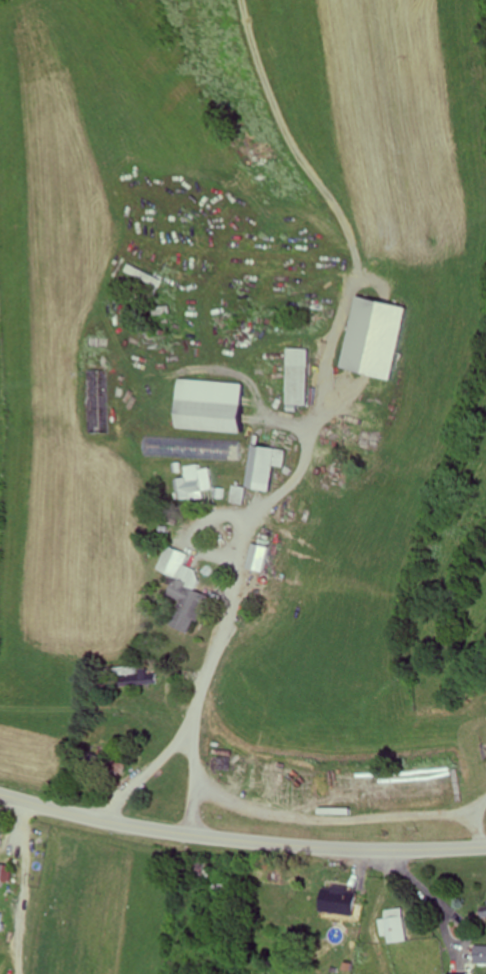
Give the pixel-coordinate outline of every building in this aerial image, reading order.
[(318,406),(320,349),(297,348),(295,405),(318,406)] [(112,409),(112,379),(96,379),(96,409),(112,409)] [(256,382),(191,380),(189,430),(255,432),(256,382)] [(150,459),(242,461),(243,440),(150,438),(150,459)] [(260,444),(253,487),(279,491),(282,467),(292,468),(295,449),(260,444)] [(210,500),(210,492),(218,491),(215,465),(187,467),(191,501),(210,500)] [(252,487),(238,487),(238,504),(252,504),(252,487)] [(252,569),(272,574),(278,547),(259,542),(252,569)] [(159,572),(182,582),(166,620),(197,634),(213,597),(199,591),(205,575),(187,568),(193,554),(170,545),(159,572)] [(107,756),(89,753),(88,762),(106,765),(107,756)] [(1,864),(0,869),(0,883),(15,885),(17,866),(1,864)] [(331,916),(365,914),(363,886),(329,888),(331,916)] [(395,936),(396,944),(413,943),(410,909),(391,911),(392,920),(385,921),(387,937),(395,936)] [(472,964),(485,964),(485,948),(472,948),(472,964)]
